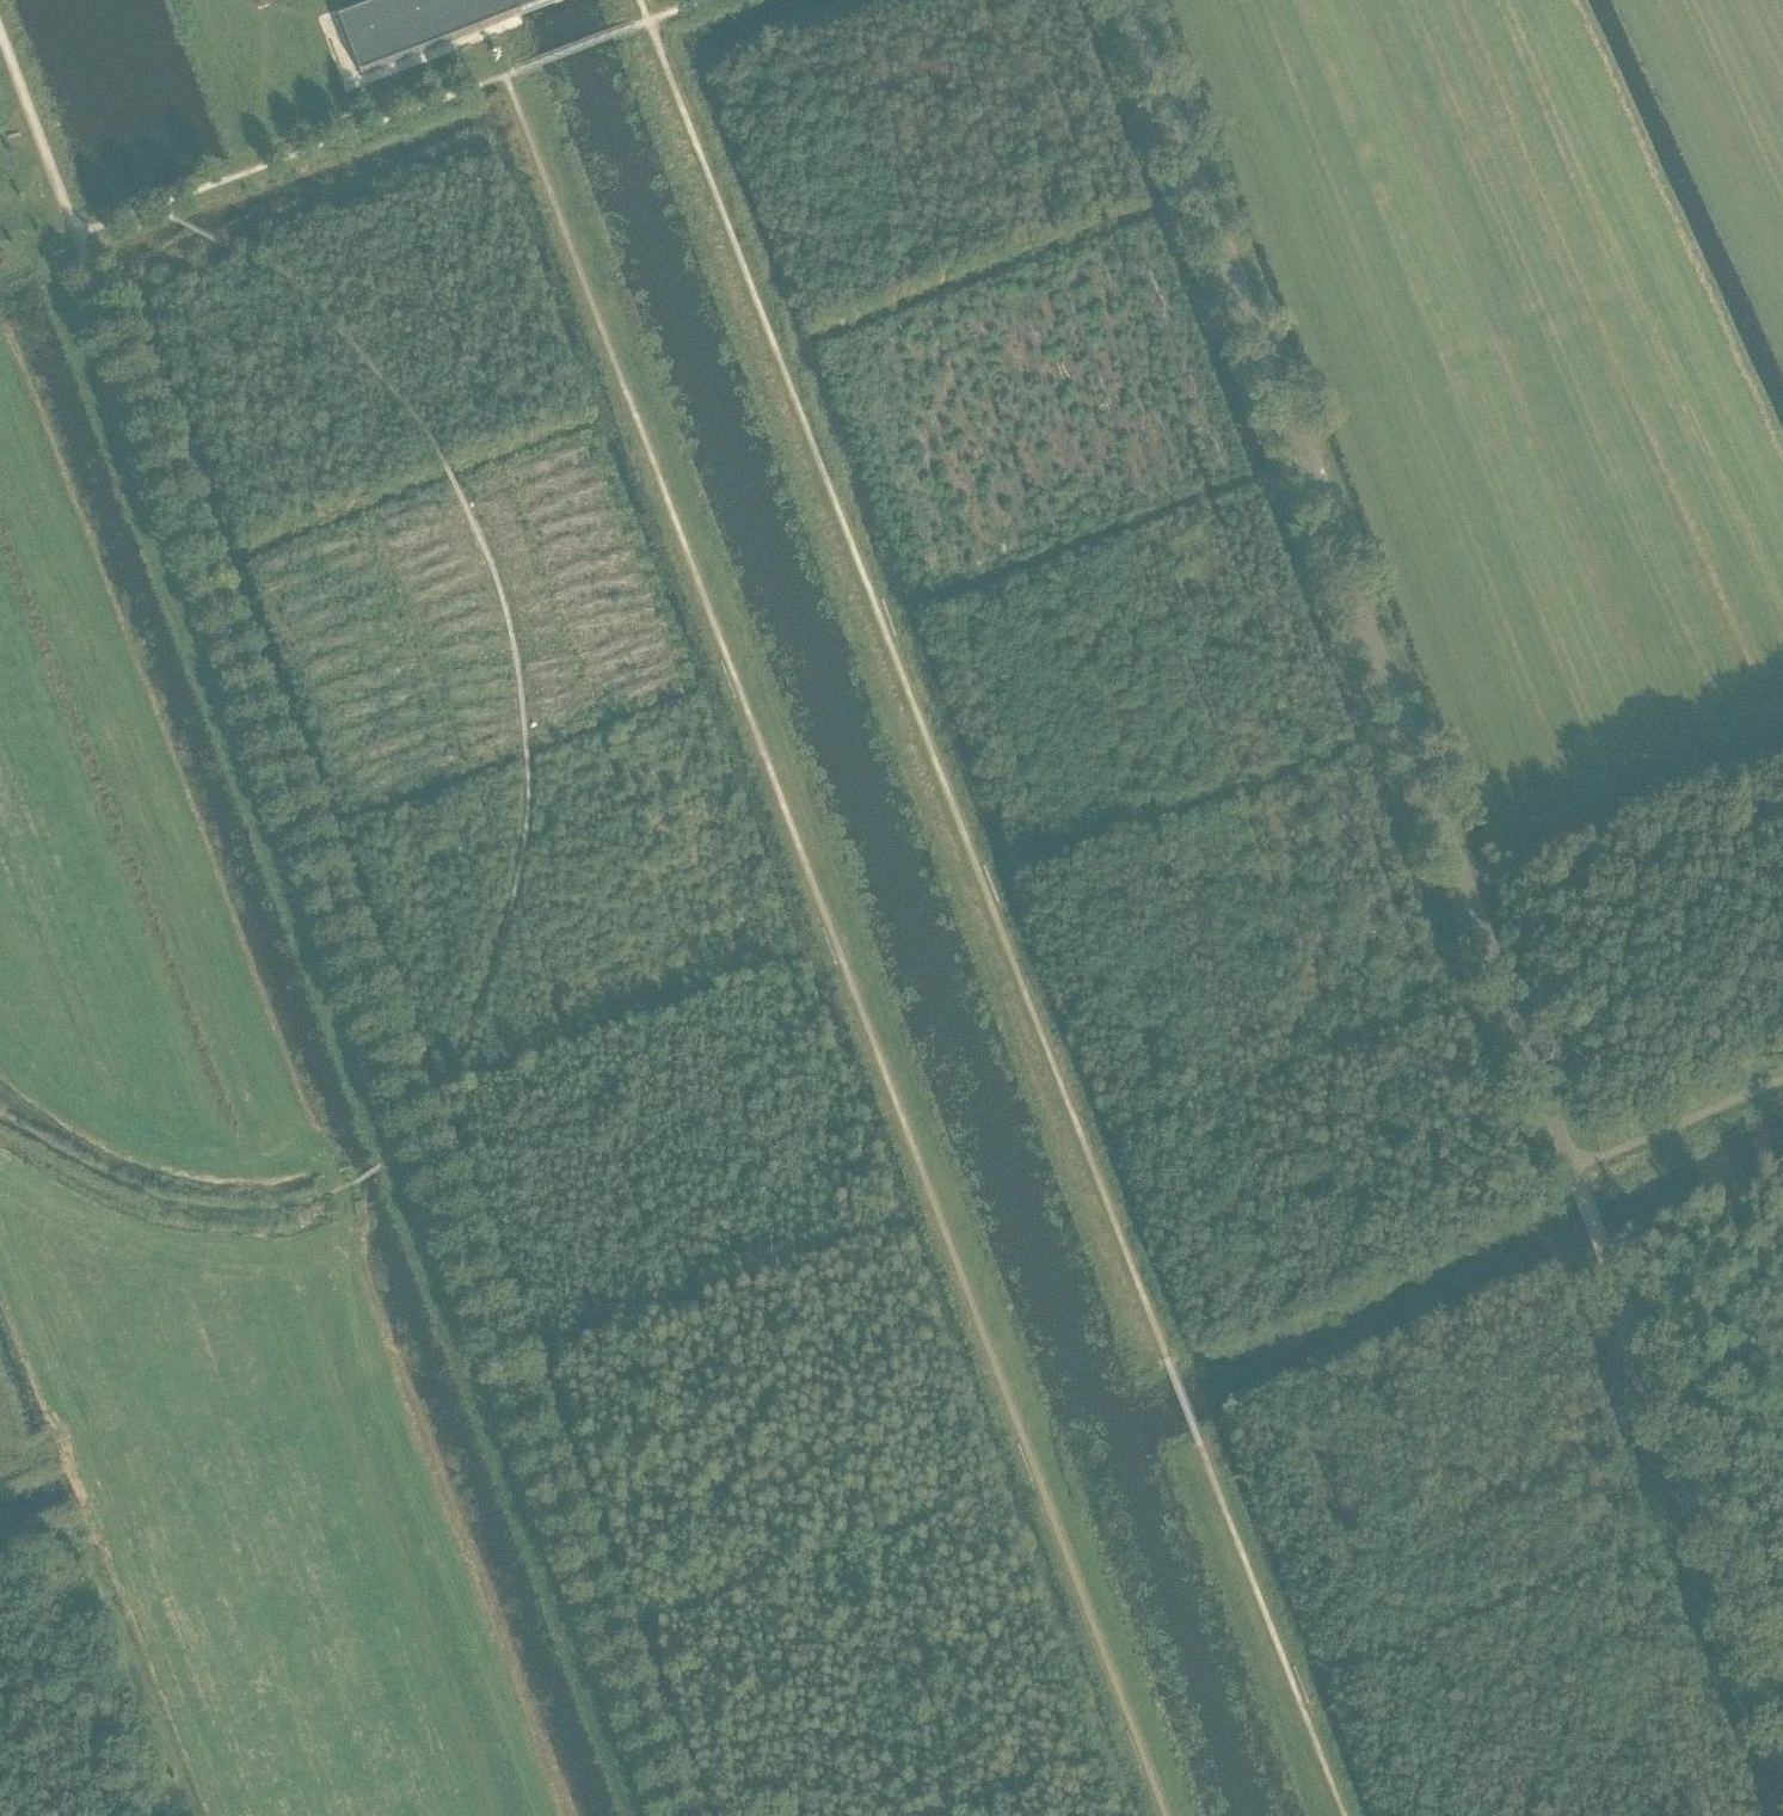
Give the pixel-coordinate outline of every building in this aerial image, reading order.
[(340,19),(361,76),(561,0),(391,0),(340,19)]
